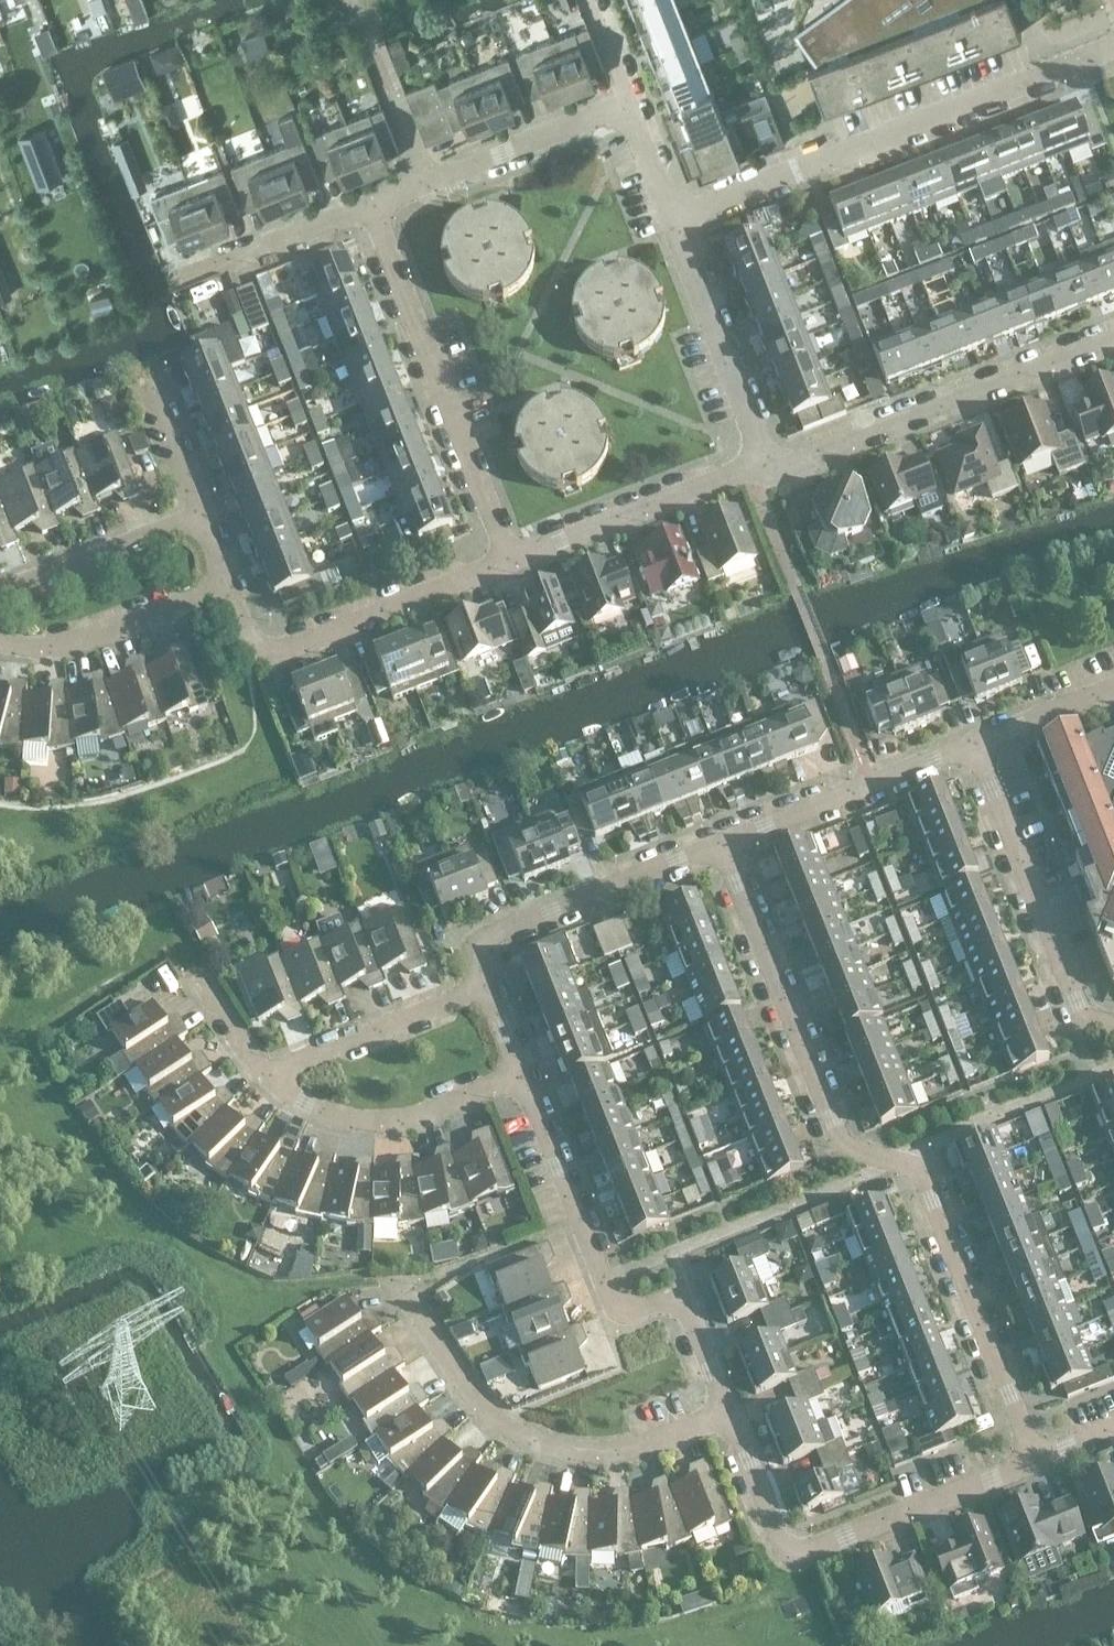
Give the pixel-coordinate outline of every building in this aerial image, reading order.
[(90,0),(95,15),(107,11),(103,0),(90,0)] [(149,18),(143,0),(127,0),(136,23),(149,18)] [(630,2),(639,25),(681,8),(678,0),(630,0),(630,2)] [(719,8),(730,3),(729,0),(716,0),(719,8)] [(812,67),(805,69),(822,111),(854,98),(1021,33),(1011,5),(1009,0),(848,0),(793,39),(812,67)] [(681,8),(639,25),(641,29),(649,51),(691,34),(686,20),(696,16),(691,4),(681,8)] [(552,41),(572,92),(594,83),(592,76),(605,71),(588,29),(575,33),(575,32),(552,41)] [(472,30),(461,34),(465,46),(476,42),(472,30)] [(691,34),(649,51),(659,76),(701,60),(711,56),(714,55),(705,30),(692,35),(691,34)] [(735,46),(746,42),(742,32),(730,36),(735,46)] [(263,33),(243,41),(247,51),(255,48),(258,57),(271,52),(263,33)] [(400,38),(388,42),(394,55),(405,51),(400,38)] [(548,101),(572,92),(552,41),(517,55),(533,98),(545,93),(548,101)] [(735,46),(740,59),(750,55),(746,42),(735,46)] [(183,61),(176,44),(152,53),(157,67),(163,69),(183,61)] [(701,60),(659,76),(662,84),(669,102),(711,86),(711,85),(706,71),(716,67),(711,56),(701,60)] [(136,59),(105,72),(112,91),(144,78),(136,59)] [(473,72),(492,123),(515,114),(513,108),(525,102),(508,59),(473,72)] [(290,60),(281,64),(284,73),(294,70),(290,60)] [(450,120),(454,130),(466,125),(469,132),(492,123),(473,72),(449,81),(449,82),(437,87),(440,94),(445,107),(450,120)] [(440,94),(437,87),(434,81),(405,92),(411,105),(440,94)] [(711,86),(669,102),(672,112),(673,112),(669,114),(679,142),(726,123),(715,96),(711,85),(711,86)] [(766,92),(735,104),(741,118),(751,113),(771,106),(766,92)] [(445,107),(440,94),(411,105),(416,118),(445,107)] [(15,102),(7,105),(11,114),(18,111),(15,102)] [(171,103),(158,108),(164,124),(177,118),(171,103)] [(771,106),(751,113),(764,147),(766,151),(786,143),(784,139),(781,130),(771,106)] [(421,131),(450,120),(445,107),(416,118),(421,131)] [(1069,156),(1089,147),(1091,153),(1106,148),(1090,107),(1078,111),(1075,107),(1064,111),(1063,109),(1064,109),(1063,108),(1052,114),(1069,156)] [(369,113),(346,122),(367,173),(389,164),(387,156),(399,151),(382,109),(370,114),(369,113)] [(1069,156),(1052,114),(1051,114),(1038,117),(1039,119),(1040,120),(1031,124),(1046,164),(1069,156)] [(289,145),(267,154),(287,204),(309,195),(307,187),(319,183),(302,140),(292,115),(279,120),(289,145)] [(453,130),(454,130),(450,120),(421,131),(426,144),(455,133),(453,130)] [(367,173),(346,122),(323,131),(323,132),(312,137),(328,180),(340,175),(343,182),(367,173)] [(726,123),(679,142),(690,170),(695,168),(698,177),(741,161),(739,157),(726,123)] [(1008,131),(1024,173),(1046,164),(1031,124),(1020,128),(1019,126),(1018,125),(1008,131)] [(44,128),(18,138),(38,188),(64,178),(44,128)] [(986,141),(1002,182),(1024,173),(1008,131),(1007,131),(994,134),(994,136),(995,136),(995,138),(986,141)] [(127,138),(113,143),(123,168),(137,162),(127,138)] [(964,148),(980,190),(1002,182),(986,141),(976,145),(975,144),(975,143),(974,142),(964,148)] [(942,159),(958,199),(980,190),(964,148),(963,149),(950,152),(950,153),(951,155),(942,159)] [(267,154),(232,167),(248,210),(261,206),(263,213),(287,204),(267,154)] [(936,208),(957,199),(958,199),(942,159),(931,163),(930,161),(930,159),(919,165),(936,208)] [(898,176),(913,216),(936,208),(919,165),(918,166),(905,169),(905,171),(906,170),(906,172),(898,176)] [(187,184),(207,235),(229,226),(227,219),(239,214),(222,171),(187,184)] [(875,183),(891,225),(913,216),(898,176),(887,180),(886,178),(885,177),(875,183)] [(1095,179),(1082,184),(1087,197),(1100,193),(1095,179)] [(853,193),(869,234),(891,225),(875,183),(874,183),(861,186),(861,188),(862,188),(862,190),(853,193)] [(183,244),(207,235),(187,184),(152,198),(169,242),(181,237),(183,244)] [(818,212),(834,254),(849,248),(847,242),(869,234),(853,193),(842,197),(841,196),(842,195),(841,194),(828,202),(829,203),(831,207),(818,212)] [(1060,199),(1065,211),(1075,207),(1071,195),(1060,199)] [(1060,199),(1048,204),(1052,216),(1065,211),(1060,199)] [(1100,204),(1087,209),(1090,218),(1104,213),(1100,204)] [(509,217),(501,213),(487,210),(487,216),(475,221),(471,214),(466,216),(460,220),(451,228),(446,237),(442,248),(441,258),(447,259),(452,271),(443,274),(449,284),(461,295),(470,300),(480,303),(489,304),(489,297),(501,294),(504,301),(512,296),(521,290),(526,283),(530,276),(533,266),(534,257),(528,256),(524,244),(531,241),(523,228),(517,222),(509,217)] [(1070,228),(1082,224),(1077,212),(1066,217),(1070,228)] [(1016,217),(1020,228),(1031,224),(1027,213),(1016,217)] [(724,229),(729,245),(726,246),(730,257),(728,258),(727,258),(733,269),(733,270),(775,253),(767,232),(773,230),(767,214),(724,229)] [(1016,217),(1003,221),(1008,233),(1020,228),(1016,217)] [(1070,228),(1066,217),(1055,221),(1059,233),(1070,228)] [(817,225),(804,231),(808,240),(821,235),(817,225)] [(1028,244),(1038,241),(1034,229),(1024,233),(1028,244)] [(971,234),(976,246),(987,242),(982,230),(971,234)] [(1028,244),(1024,233),(1011,237),(1015,248),(1028,244)] [(971,234),(959,239),(964,250),(976,246),(971,234)] [(1113,279),(1113,243),(1102,248),(1113,279)] [(817,261),(830,256),(826,246),(813,250),(817,261)] [(986,261),(996,257),(991,246),(982,250),(986,261)] [(927,251),(932,263),(942,259),(938,247),(927,251)] [(302,279),(308,276),(316,297),(357,280),(354,268),(353,268),(353,269),(351,269),(347,259),(343,261),(339,248),(297,264),(302,279)] [(1099,302),(1108,299),(1109,300),(1108,301),(1109,302),(1113,299),(1113,279),(1102,248),(1081,256),(1099,302)] [(986,261),(982,250),(969,255),(973,266),(986,261)] [(927,251),(915,256),(920,268),(932,263),(927,251)] [(775,253),(733,270),(736,282),(737,281),(739,280),(743,290),(783,274),(775,253)] [(817,261),(822,273),(834,269),(830,256),(817,261)] [(1062,271),(1079,312),(1089,310),(1089,308),(1088,308),(1088,307),(1099,302),(1081,256),(1080,256),(1083,263),(1062,271)] [(944,278),(955,274),(950,262),(940,266),(944,278)] [(13,296),(0,263),(0,301),(13,296)] [(882,269),(887,281),(898,277),(894,264),(882,269)] [(944,278),(940,266),(927,271),(932,282),(944,278)] [(638,272),(626,269),(617,267),(617,273),(605,277),(602,270),(597,272),(583,282),(578,290),(575,299),(573,307),(572,315),(578,316),(581,326),(575,330),(580,340),(585,345),(593,353),(601,357),(610,359),(620,361),(620,355),(632,351),(635,358),(648,350),(654,344),(660,335),(664,324),(665,313),(660,313),(655,301),(662,298),(656,288),(652,281),(645,276),(638,272)] [(1057,319),(1066,315),(1067,317),(1066,317),(1067,318),(1078,312),(1079,312),(1062,271),(1041,279),(1057,319)] [(783,274),(743,290),(747,300),(745,301),(743,301),(749,312),(791,295),(783,274)] [(902,294),(913,290),(908,278),(898,282),(902,294)] [(1057,319),(1041,279),(1021,287),(1037,329),(1047,326),(1047,325),(1046,323),(1057,319)] [(357,280),(316,297),(325,319),(365,303),(361,294),(362,293),(363,293),(364,292),(357,280)] [(902,294),(898,282),(885,287),(890,298),(902,294)] [(253,286),(237,293),(245,314),(253,334),(269,328),(253,286)] [(1037,329),(1021,287),(1000,295),(1015,335),(1024,332),(1025,333),(1025,335),(1035,329),(1037,329)] [(834,303),(846,298),(841,288),(830,292),(834,303)] [(111,291),(91,299),(98,317),(117,310),(111,291)] [(237,293),(223,299),(231,319),(245,314),(237,293)] [(791,295),(749,312),(752,324),(753,323),(756,322),(759,332),(799,316),(791,295)] [(855,312),(869,307),(864,295),(851,301),(855,312)] [(979,303),(995,345),(1005,342),(1005,341),(1004,339),(1015,335),(1000,295),(979,303)] [(834,303),(839,315),(850,311),(846,298),(834,303)] [(277,300),(265,304),(270,316),(282,311),(277,300)] [(334,341),(375,325),(372,312),(370,312),(371,313),(369,313),(365,303),(325,319),(334,341)] [(958,312),(973,352),(982,348),(983,349),(983,350),(983,351),(994,345),(995,345),(979,303),(958,312)] [(290,333),(282,311),(270,316),(278,337),(290,333)] [(953,361),(964,359),(963,357),(962,356),(973,352),(958,312),(937,320),(953,361)] [(759,332),(760,332),(763,342),(761,343),(761,342),(760,343),(766,353),(807,337),(799,316),(759,332)] [(916,328),(931,368),(940,364),(941,366),(941,367),(952,361),(953,361),(937,320),(916,328)] [(382,347),(378,338),(380,337),(382,337),(375,325),(334,341),(342,363),(382,347)] [(189,359),(183,361),(187,372),(185,373),(183,373),(189,383),(231,367),(231,368),(246,362),(238,340),(232,326),(190,342),(192,345),(188,347),(186,351),(189,359)] [(895,336),(911,378),(922,375),(921,374),(920,372),(931,368),(916,328),(895,336)] [(850,345),(862,340),(858,330),(846,334),(850,345)] [(290,333),(278,337),(283,350),(295,344),(290,333)] [(898,384),(909,378),(911,378),(895,336),(871,346),(886,385),(897,381),(898,383),(898,384)] [(807,337),(766,353),(768,365),(770,365),(770,364),(772,364),(776,374),(816,358),(807,337)] [(850,345),(855,356),(866,352),(862,340),(850,345)] [(382,347),(342,363),(351,386),(393,369),(389,356),(388,357),(386,358),(382,347)] [(782,395),(824,379),(816,358),(776,374),(780,384),(778,385),(777,384),(776,385),(782,395)] [(274,375),(286,370),(282,361),(270,365),(274,375)] [(869,365),(857,369),(860,378),(872,374),(869,365)] [(308,377),(304,366),(292,371),(296,382),(308,377)] [(231,367),(189,383),(190,384),(193,397),(194,396),(196,395),(200,404),(239,388),(231,368),(231,367)] [(360,408),(400,393),(396,382),(397,381),(398,382),(399,381),(393,369),(351,386),(360,408)] [(274,375),(279,387),(291,383),(286,370),(274,375)] [(308,377),(296,382),(300,394),(313,389),(308,377)] [(846,415),(840,399),(832,401),(824,379),(782,395),(782,396),(785,408),(787,408),(786,408),(789,407),(793,418),(797,416),(804,432),(846,415)] [(1113,381),(1084,392),(1089,406),(1074,411),(1087,444),(1100,440),(1101,442),(1113,437),(1113,382),(1113,381)] [(239,388),(200,404),(204,415),(202,416),(200,417),(206,426),(248,410),(240,389),(239,388)] [(410,414),(410,413),(407,401),(405,401),(404,402),(400,393),(360,408),(369,431),(410,414)] [(521,421),(518,429),(516,439),(516,446),(521,446),(525,458),(518,461),(522,470),(526,476),(533,482),(540,486),(550,490),(563,491),(563,485),(575,482),(577,489),(587,484),(594,478),(600,470),(603,463),(606,454),(607,443),(602,443),(598,431),(605,428),(599,418),(592,411),(585,405),(575,401),(560,398),(561,404),(549,408),(546,401),(539,404),(532,408),(525,414),(521,421)] [(57,403),(44,408),(48,419),(61,415),(57,403)] [(291,417),(303,413),(299,403),(287,407),(291,417)] [(1020,469),(1049,459),(1051,458),(1058,477),(1085,467),(1072,433),(1055,440),(1042,408),(1003,423),(1020,469)] [(248,410),(206,426),(206,427),(209,439),(210,438),(213,437),(216,447),(256,431),(248,410)] [(325,422),(321,411),(309,416),(313,427),(325,422)] [(291,417),(295,429),(308,425),(303,413),(291,417)] [(410,414),(369,431),(378,453),(417,437),(413,426),(415,425),(415,426),(416,425),(410,414)] [(325,422),(313,427),(318,439),(330,433),(325,422)] [(256,431),(216,447),(220,457),(218,458),(217,458),(223,469),(264,452),(256,431)] [(1018,489),(1008,464),(995,468),(981,431),(964,438),(967,446),(939,457),(956,498),(987,486),(992,499),(1018,489)] [(78,454),(77,454),(96,501),(96,500),(119,492),(123,503),(141,496),(117,435),(99,442),(101,445),(78,454)] [(142,435),(130,439),(136,455),(148,450),(142,435)] [(417,437),(378,453),(387,475),(428,459),(427,458),(424,445),(423,445),(423,446),(421,446),(417,437)] [(307,459),(319,455),(315,444),(303,449),(307,459)] [(334,444),(322,448),(326,460),(339,455),(334,444)] [(54,445),(31,454),(36,467),(37,469),(37,470),(55,517),(78,509),(82,519),(99,513),(100,513),(96,500),(96,501),(77,454),(78,454),(77,453),(76,450),(59,458),(54,445)] [(264,452),(223,469),(226,481),(227,480),(229,479),(233,489),(273,473),(265,452),(264,452)] [(324,467),(319,455),(307,459),(312,471),(324,467)] [(339,455),(326,460),(331,471),(343,466),(339,455)] [(893,466),(871,474),(887,514),(916,503),(923,519),(943,511),(922,458),(894,469),(893,466)] [(428,459),(387,475),(395,497),(435,481),(431,471),(432,470),(433,470),(434,469),(428,459)] [(343,466),(331,471),(335,483),(340,493),(352,488),(348,478),(343,466)] [(15,533),(37,524),(42,535),(60,528),(55,517),(37,470),(37,469),(36,467),(18,474),(19,477),(0,484),(0,495),(15,533)] [(273,473),(233,489),(237,499),(235,500),(233,501),(239,511),(281,494),(273,474),(273,473)] [(404,519),(445,503),(445,502),(442,489),(440,490),(439,491),(435,481),(395,497),(404,519)] [(821,529),(809,534),(816,552),(831,558),(844,554),(839,541),(864,532),(869,518),(859,492),(845,486),(819,496),(813,510),(821,529)] [(332,487),(320,491),(324,501),(336,497),(332,487)] [(281,494),(239,511),(242,523),(243,523),(243,522),(246,522),(249,531),(289,515),(281,495),(281,494)] [(1,551),(18,544),(19,544),(15,533),(0,495),(0,548),(1,551)] [(324,501),(324,502),(328,514),(340,509),(336,497),(324,501)] [(356,497),(343,502),(349,515),(361,510),(356,497)] [(454,541),(449,528),(453,526),(448,515),(450,514),(450,515),(451,514),(445,503),(404,519),(395,523),(404,544),(407,543),(412,558),(454,541)] [(361,510),(349,515),(353,527),(366,522),(361,510)] [(756,558),(737,511),(701,524),(710,550),(697,555),(709,584),(723,578),(720,572),(756,558)] [(289,515),(249,531),(250,531),(253,541),(251,543),(251,542),(250,543),(256,553),(297,536),(290,516),(289,515)] [(971,523),(961,527),(965,538),(975,534),(971,523)] [(364,531),(366,542),(387,538),(384,527),(364,531)] [(352,539),(348,528),(336,533),(340,544),(352,539)] [(955,530),(944,534),(949,547),(960,543),(955,530)] [(652,600),(665,596),(665,597),(698,584),(679,533),(647,545),(653,566),(641,570),(652,600)] [(297,536),(256,553),(258,565),(260,564),(262,563),(266,573),(306,557),(298,537),(297,536)] [(306,557),(266,573),(270,583),(268,584),(267,584),(266,585),(274,598),(275,597),(275,596),(279,594),(284,607),(342,585),(337,571),(314,579),(306,557)] [(634,602),(619,563),(604,569),(602,563),(573,575),(592,624),(624,612),(622,606),(634,602)] [(526,609),(511,615),(528,660),(547,653),(579,640),(574,628),(556,581),(520,594),(526,609)] [(660,603),(647,608),(648,611),(652,620),(664,615),(660,603)] [(518,644),(511,625),(502,628),(495,608),(472,617),(471,614),(449,623),(465,664),(518,644)] [(648,611),(642,614),(649,629),(655,626),(652,620),(648,611)] [(933,611),(920,615),(925,628),(938,623),(933,611)] [(892,639),(888,627),(880,631),(884,642),(892,639)] [(397,643),(416,691),(439,683),(439,682),(452,677),(452,676),(459,673),(446,636),(438,639),(437,638),(424,643),(421,634),(397,643)] [(1002,634),(979,643),(984,656),(999,694),(1022,685),(1019,677),(1032,672),(1020,643),(1007,648),(1002,634)] [(392,700),(416,691),(397,643),(375,652),(378,661),(366,666),(376,696),(390,692),(392,700)] [(956,652),(944,658),(949,671),(961,701),(973,695),(977,703),(999,694),(979,643),(956,652)] [(171,663),(151,670),(167,717),(188,710),(189,713),(189,714),(207,708),(206,707),(186,646),(168,651),(171,663)] [(130,677),(110,685),(126,730),(127,731),(148,724),(149,727),(157,725),(159,730),(168,727),(166,722),(168,721),(167,717),(151,670),(149,670),(145,659),(127,666),(130,677)] [(850,659),(838,664),(843,677),(855,672),(850,659)] [(338,667),(315,675),(334,724),(356,716),(367,727),(375,723),(354,671),(341,676),(338,667)] [(917,727),(940,718),(937,710),(950,705),(938,675),(926,680),(920,667),(897,676),(917,727)] [(808,668),(794,673),(797,682),(805,686),(814,682),(808,668)] [(68,695),(67,695),(74,743),(75,743),(75,745),(100,741),(100,744),(125,736),(124,732),(127,731),(126,730),(110,685),(108,685),(104,675),(89,680),(91,692),(68,695)] [(295,693),(282,698),(297,737),(311,732),(315,744),(339,735),(334,724),(315,675),(292,684),(295,693)] [(917,727),(897,676),(874,685),(880,699),(867,704),(879,733),(891,728),(895,736),(917,727)] [(533,681),(515,688),(518,697),(537,690),(533,681)] [(24,749),(24,747),(23,746),(26,697),(27,697),(27,686),(11,684),(9,696),(0,694),(0,748),(24,749)] [(26,697),(23,746),(24,747),(48,748),(49,751),(75,748),(74,745),(75,745),(75,743),(74,743),(67,695),(68,695),(66,685),(50,687),(50,698),(27,697),(26,697)] [(799,703),(777,712),(795,758),(796,758),(819,749),(814,736),(827,731),(815,701),(800,707),(799,703)] [(777,712),(755,721),(780,784),(781,784),(789,781),(786,762),(795,758),(777,712)] [(650,716),(632,723),(636,733),(654,726),(650,716)] [(755,721),(733,729),(751,776),(751,775),(761,772),(772,788),(780,784),(755,721)] [(382,725),(370,729),(378,750),(390,745),(382,725)] [(733,729),(711,738),(736,802),(744,799),(742,779),(751,776),(733,729)] [(1036,747),(1037,749),(1045,770),(1049,779),(1060,807),(1066,822),(1080,858),(1075,860),(1096,912),(1086,916),(1113,984),(1113,750),(1107,752),(1103,741),(1090,746),(1091,747),(1084,750),(1077,731),(1036,747)] [(114,741),(118,752),(129,749),(125,738),(114,741)] [(711,738),(689,747),(707,793),(715,790),(728,805),(736,802),(711,738)] [(689,747),(666,756),(692,819),(700,816),(698,797),(707,793),(689,747)] [(74,750),(65,751),(66,759),(75,758),(74,750)] [(565,752),(555,756),(558,764),(568,761),(565,752)] [(307,753),(291,759),(295,771),(312,765),(307,753)] [(176,756),(164,760),(169,774),(170,775),(181,771),(180,767),(176,756)] [(666,756),(644,764),(663,811),(671,807),(684,823),(692,819),(666,756)] [(644,764),(622,773),(647,837),(656,834),(653,814),(663,811),(644,764)] [(135,766),(122,771),(127,786),(140,781),(135,766)] [(622,773),(600,782),(618,828),(628,824),(639,840),(647,837),(622,773)] [(576,796),(565,800),(577,830),(590,825),(595,837),(618,828),(600,782),(578,790),(580,794),(576,796)] [(4,783),(4,795),(20,796),(21,784),(4,783)] [(915,823),(951,808),(942,785),(905,800),(915,823)] [(464,787),(447,793),(452,806),(469,800),(464,787)] [(746,804),(744,799),(736,802),(738,807),(746,804)] [(736,802),(728,805),(730,810),(738,807),(736,802)] [(563,808),(527,822),(547,873),(570,864),(567,857),(580,852),(563,808)] [(951,808),(915,823),(923,845),(960,830),(951,808)] [(397,812),(385,817),(391,834),(403,829),(397,812)] [(702,821),(700,816),(692,819),(694,824),(702,821)] [(694,824),(692,819),(684,823),(686,828),(694,824)] [(547,873),(527,822),(492,836),(509,880),(521,875),(524,883),(547,873)] [(382,823),(370,827),(374,839),(386,834),(382,823)] [(879,837),(875,825),(866,828),(871,840),(879,837)] [(960,830),(923,845),(932,867),(969,852),(960,830)] [(864,843),(859,831),(850,834),(855,846),(864,843)] [(658,839),(656,834),(647,837),(649,842),(658,839)] [(775,851),(784,874),(821,860),(812,837),(775,851)] [(879,837),(871,840),(875,853),(884,849),(879,837)] [(864,843),(855,846),(860,859),(868,855),(864,843)] [(326,845),(313,850),(318,866),(331,861),(326,845)] [(445,855),(465,906),(488,897),(485,889),(498,884),(486,855),(474,860),(468,846),(445,855)] [(969,852),(932,867),(941,890),(978,875),(969,852)] [(465,906),(445,855),(410,869),(427,912),(439,907),(443,915),(465,906)] [(285,856),(273,861),(277,870),(289,866),(285,856)] [(821,860),(784,874),(793,896),(830,882),(821,860)] [(897,881),(892,869),(883,872),(888,884),(897,881)] [(882,887),(877,876),(868,878),(872,891),(882,887)] [(897,881),(888,884),(893,897),(902,893),(897,881)] [(978,881),(941,896),(951,919),(987,904),(978,881)] [(830,882),(793,896),(802,918),(839,904),(830,882)] [(882,887),(872,891),(877,904),(886,900),(882,887)] [(669,932),(705,918),(696,895),(660,909),(669,932)] [(839,904),(802,918),(811,941),(847,926),(839,904)] [(987,904),(951,919),(959,941),(996,926),(987,904)] [(381,972),(382,972),(405,963),(409,974),(427,967),(402,906),(384,913),(386,917),(363,926),(381,972)] [(321,938),(323,942),(322,942),(340,989),(341,988),(364,979),(369,990),(386,983),(382,972),(381,972),(363,926),(362,922),(344,929),(339,917),(316,925),(321,938)] [(204,918),(189,927),(195,937),(210,927),(204,918)] [(705,918),(669,932),(678,954),(714,940),(705,918)] [(618,952),(632,947),(621,919),(607,924),(618,952)] [(899,931),(895,919),(885,923),(890,935),(899,931)] [(918,932),(913,920),(903,923),(908,935),(918,932)] [(618,952),(607,924),(593,930),(604,958),(618,952)] [(847,926),(811,941),(819,963),(856,948),(847,926)] [(996,926),(959,941),(968,963),(1005,948),(996,926)] [(899,931),(890,935),(895,947),(904,944),(899,931)] [(918,932),(908,935),(913,948),(922,944),(918,932)] [(532,960),(522,964),(531,987),(568,972),(578,968),(564,935),(527,949),(532,960)] [(323,942),(321,938),(303,945),(305,949),(281,958),(281,959),(300,1005),(301,1004),(324,995),(328,1007),(346,1000),(341,988),(340,989),(322,942),(323,942)] [(723,962),(714,940),(678,954),(686,976),(723,962)] [(856,948),(819,963),(828,985),(865,970),(856,948)] [(1005,948),(968,963),(977,985),(1014,970),(1005,948)] [(281,958),(280,954),(259,962),(261,967),(240,975),(259,1021),(283,1011),(288,1023),(305,1016),(301,1004),(300,1005),(281,959),(281,958)] [(641,969),(638,958),(625,963),(629,973),(641,969)] [(695,998),(731,984),(723,962),(686,976),(695,998)] [(917,975),(912,964),(902,968),(907,979),(917,975)] [(935,976),(930,964),(921,967),(926,980),(935,976)] [(613,980),(624,975),(620,965),(608,969),(613,980)] [(641,969),(629,973),(634,986),(646,981),(641,969)] [(837,1007),(874,992),(865,970),(828,985),(837,1007)] [(1014,970),(977,985),(985,1007),(1022,993),(1014,970)] [(568,972),(531,987),(540,1009),(576,994),(568,972)] [(613,980),(618,992),(629,987),(624,975),(613,980)] [(917,975),(907,979),(912,992),(921,988),(917,975)] [(935,976),(926,980),(931,992),(940,989),(935,976)] [(741,1007),(731,984),(695,998),(704,1022),(741,1007)] [(576,994),(540,1009),(549,1031),(596,1012),(587,990),(576,994)] [(874,992),(837,1007),(846,1029),(883,1015),(874,992)] [(1022,993),(985,1007),(994,1029),(1031,1015),(1022,993)] [(668,997),(655,1002),(655,1003),(659,1013),(672,1008),(668,997)] [(177,1040),(177,1041),(188,1034),(178,1018),(167,1025),(153,1002),(130,1018),(120,1003),(98,1018),(108,1034),(112,1031),(125,1052),(122,1054),(132,1070),(136,1068),(135,1067),(177,1040)] [(659,1013),(655,1003),(643,1007),(647,1018),(659,1013)] [(947,1008),(938,1011),(943,1024),(952,1021),(947,1008)] [(630,1024),(642,1020),(638,1009),(626,1014),(630,1024)] [(596,1012),(549,1031),(558,1053),(605,1034),(596,1012)] [(659,1013),(647,1018),(651,1030),(664,1025),(659,1013)] [(713,1051),(750,1037),(741,1014),(704,1028),(713,1051)] [(937,1027),(932,1014),(923,1018),(927,1030),(937,1027)] [(1031,1015),(994,1029),(1003,1051),(1040,1037),(1031,1015)] [(630,1024),(635,1037),(647,1032),(642,1020),(630,1024)] [(855,1059),(892,1044),(883,1021),(846,1036),(855,1059)] [(952,1021),(943,1024),(948,1036),(957,1033),(952,1021)] [(937,1027),(927,1030),(932,1042),(941,1039),(937,1027)] [(605,1034),(558,1053),(567,1076),(603,1062),(614,1058),(605,1034)] [(750,1037),(713,1051),(722,1073),(759,1059),(750,1037)] [(1040,1037),(1003,1051),(1012,1074),(1049,1060),(1040,1037)] [(201,1077),(211,1070),(201,1055),(191,1062),(177,1041),(177,1040),(135,1067),(136,1068),(149,1088),(146,1091),(156,1107),(160,1104),(159,1104),(201,1077)] [(659,1047),(664,1060),(674,1056),(669,1044),(659,1047)] [(864,1081),(901,1066),(892,1044),(855,1059),(864,1081)] [(654,1049),(645,1053),(650,1065),(658,1061),(654,1049)] [(964,1052),(956,1056),(960,1068),(969,1065),(964,1052)] [(759,1059),(722,1073),(731,1095),(767,1081),(759,1059)] [(954,1071),(950,1059),(940,1062),(941,1064),(945,1074),(954,1071)] [(941,1064),(930,1068),(934,1078),(945,1074),(941,1064)] [(969,1065),(960,1068),(965,1080),(974,1077),(969,1065)] [(580,1104),(617,1089),(608,1066),(571,1081),(580,1104)] [(872,1103),(909,1088),(901,1066),(864,1081),(872,1103)] [(954,1071),(945,1074),(949,1086),(959,1083),(954,1071)] [(686,1087),(682,1075),(672,1080),(677,1091),(686,1087)] [(225,1109),(226,1110),(235,1101),(225,1091),(216,1100),(201,1077),(159,1104),(160,1104),(173,1125),(170,1128),(180,1138),(169,1148),(178,1157),(191,1144),(191,1143),(225,1109)] [(767,1081),(731,1095),(739,1118),(776,1103),(767,1081)] [(667,1082),(657,1086),(662,1097),(671,1093),(667,1082)] [(1098,1113),(1099,1115),(1113,1109),(1113,1082),(1090,1092),(1098,1113)] [(686,1087),(677,1091),(682,1104),(691,1100),(686,1087)] [(909,1088),(872,1103),(881,1126),(918,1111),(909,1088)] [(589,1126),(626,1111),(617,1089),(580,1104),(589,1126)] [(671,1093),(662,1097),(667,1110),(676,1106),(671,1093)] [(91,1102),(79,1109),(88,1123),(99,1115),(91,1102)] [(776,1103),(739,1118),(748,1140),(785,1125),(776,1103)] [(1054,1133),(1065,1128),(1057,1106),(1045,1111),(1054,1133)] [(230,1177),(229,1176),(257,1136),(258,1137),(265,1126),(253,1118),(246,1129),(226,1110),(225,1109),(191,1143),(191,1144),(208,1161),(206,1165),(228,1181),(230,1177)] [(1099,1115),(1108,1137),(1113,1134),(1113,1109),(1099,1115)] [(598,1148),(635,1133),(626,1111),(589,1126),(598,1148)] [(700,1120),(690,1124),(694,1136),(704,1132),(700,1120)] [(1049,1135),(1044,1124),(1032,1129),(1037,1140),(1049,1135)] [(785,1125),(748,1140),(757,1162),(794,1147),(785,1125)] [(684,1126),(675,1130),(679,1141),(689,1138),(684,1126)] [(1054,1133),(1062,1155),(1074,1151),(1065,1128),(1054,1133)] [(454,1157),(472,1204),(495,1195),(497,1199),(515,1191),(491,1130),(473,1136),(477,1149),(454,1157)] [(994,1130),(954,1146),(962,1169),(963,1170),(968,1168),(967,1167),(1003,1153),(994,1130)] [(704,1132),(694,1136),(699,1149),(700,1148),(709,1145),(704,1132)] [(607,1170),(644,1156),(635,1133),(598,1148),(607,1170)] [(1049,1135),(1037,1140),(1042,1151),(1053,1147),(1049,1135)] [(229,1176),(230,1177),(250,1191),(248,1195),(273,1205),(275,1201),(274,1201),(293,1156),(294,1156),(299,1145),(286,1139),(281,1151),(258,1137),(257,1136),(229,1176)] [(689,1138),(679,1141),(684,1154),(694,1150),(689,1138)] [(414,1170),(423,1218),(448,1213),(449,1217),(474,1208),(472,1204),(454,1157),(450,1147),(437,1152),(441,1164),(415,1170),(414,1170)] [(794,1147),(757,1162),(766,1185),(803,1170),(794,1147)] [(1003,1153),(967,1167),(968,1168),(976,1189),(1012,1175),(1003,1153)] [(322,1216),(321,1216),(332,1169),(333,1169),(336,1157),(322,1154),(320,1166),(294,1156),(293,1156),(274,1201),(275,1201),(297,1211),(296,1215),(322,1221),(322,1216)] [(615,1192),(652,1178),(644,1156),(607,1170),(615,1192)] [(423,1218),(414,1170),(415,1170),(413,1157),(399,1160),(401,1172),(374,1173),(373,1173),(372,1222),(373,1222),(397,1222),(398,1227),(425,1222),(423,1218)] [(373,1173),(374,1173),(374,1161),(360,1161),(360,1173),(333,1169),(332,1169),(321,1216),(322,1216),(347,1222),(347,1226),(373,1226),(373,1222),(372,1222),(373,1173)] [(1071,1177),(1083,1172),(1079,1162),(1066,1166),(1071,1177)] [(712,1180),(722,1176),(717,1165),(707,1168),(712,1180)] [(1066,1179),(1062,1168),(1050,1173),(1054,1184),(1066,1179)] [(697,1186),(706,1182),(702,1170),(692,1174),(697,1186)] [(736,1170),(722,1176),(726,1187),(741,1181),(736,1170)] [(1071,1177),(1075,1189),(1088,1184),(1083,1172),(1071,1177)] [(1012,1175),(976,1189),(985,1211),(1021,1197),(1012,1175)] [(726,1187),(722,1176),(712,1180),(717,1193),(727,1189),(726,1187)] [(624,1214),(661,1200),(652,1178),(615,1192),(624,1214)] [(1066,1179),(1054,1184),(1059,1196),(1071,1191),(1066,1179)] [(711,1195),(706,1182),(697,1186),(701,1198),(711,1195)] [(200,1195),(187,1213),(197,1220),(210,1202),(200,1195)] [(1021,1197),(985,1211),(994,1233),(1030,1219),(1021,1197)] [(849,1198),(811,1213),(817,1227),(847,1215),(855,1237),(892,1223),(892,1224),(897,1222),(887,1198),(854,1211),(849,1198)] [(633,1237),(670,1223),(661,1200),(624,1214),(633,1237)] [(1088,1221),(1100,1217),(1096,1206),(1083,1210),(1088,1221)] [(1084,1223),(1080,1212),(1067,1217),(1072,1228),(1084,1223)] [(526,1219),(523,1226),(526,1233),(537,1228),(533,1216),(526,1219)] [(1030,1219),(994,1233),(1002,1255),(1046,1238),(1038,1216),(1030,1219)] [(1088,1221),(1093,1233),(1105,1229),(1100,1217),(1088,1221)] [(786,1241),(802,1235),(795,1219),(779,1225),(786,1241)] [(892,1223),(855,1237),(864,1259),(900,1245),(892,1224),(892,1223)] [(1084,1223),(1072,1228),(1076,1240),(1089,1235),(1084,1223)] [(250,1224),(246,1238),(259,1242),(263,1229),(250,1224)] [(359,1228),(359,1246),(373,1246),(373,1228),(359,1228)] [(478,1238),(474,1246),(477,1254),(490,1249),(484,1235),(478,1238)] [(814,1237),(808,1239),(813,1254),(826,1249),(823,1241),(814,1237)] [(1046,1238),(1002,1255),(1011,1277),(1055,1260),(1046,1238)] [(437,1261),(463,1256),(460,1240),(434,1245),(437,1261)] [(742,1265),(709,1278),(718,1301),(759,1285),(751,1263),(768,1256),(763,1243),(737,1253),(742,1265)] [(547,1244),(486,1268),(493,1286),(497,1284),(506,1307),(506,1308),(552,1290),(552,1289),(543,1266),(554,1261),(547,1244)] [(900,1245),(864,1259),(873,1281),(909,1267),(900,1245)] [(303,1247),(300,1261),(313,1264),(316,1250),(303,1247)] [(1113,1262),(1113,1252),(1113,1250),(1101,1255),(1106,1266),(1113,1262)] [(432,1257),(420,1257),(421,1269),(433,1269),(432,1257)] [(1102,1267),(1098,1257),(1085,1262),(1089,1272),(1102,1267)] [(1055,1260),(1011,1277),(1020,1300),(1064,1282),(1055,1260)] [(297,1261),(290,1279),(310,1278),(313,1265),(297,1261)] [(819,1277),(831,1272),(827,1261),(814,1267),(819,1277)] [(1110,1278),(1113,1276),(1113,1262),(1106,1266),(1110,1278)] [(882,1304),(918,1289),(909,1267),(873,1281),(882,1304)] [(1102,1267),(1089,1272),(1093,1284),(1106,1279),(1102,1267)] [(819,1277),(824,1289),(836,1285),(831,1272),(819,1277)] [(1064,1282),(1020,1300),(1029,1322),(1065,1307),(1073,1304),(1064,1282)] [(506,1307),(502,1309),(509,1327),(513,1325),(522,1348),(522,1349),(568,1330),(568,1329),(559,1306),(570,1302),(563,1284),(552,1289),(552,1290),(506,1308),(506,1307)] [(759,1285),(718,1301),(727,1324),(760,1311),(765,1323),(765,1324),(791,1313),(785,1300),(768,1306),(759,1285)] [(890,1326),(927,1312),(918,1289),(882,1304),(890,1326)] [(444,1293),(435,1299),(439,1305),(448,1299),(444,1293)] [(370,1335),(381,1329),(371,1314),(361,1321),(346,1298),(320,1315),(316,1308),(302,1317),(306,1324),(305,1325),(319,1347),(315,1349),(322,1360),(325,1365),(329,1363),(328,1362),(370,1335)] [(1103,1305),(1108,1316),(1113,1314),(1113,1301),(1103,1305)] [(836,1321),(849,1316),(844,1306),(832,1311),(836,1321)] [(1065,1307),(1029,1322),(1038,1344),(1074,1330),(1074,1329),(1065,1307)] [(770,1335),(737,1348),(746,1372),(787,1355),(779,1334),(796,1327),(807,1323),(802,1309),(791,1313),(765,1324),(770,1335)] [(895,1337),(899,1348),(935,1334),(927,1312),(890,1326),(878,1331),(883,1342),(895,1337)] [(836,1321),(841,1334),(853,1329),(849,1316),(836,1321)] [(450,1332),(457,1344),(476,1336),(471,1324),(450,1332)] [(522,1348),(518,1349),(525,1367),(529,1366),(539,1390),(585,1371),(575,1347),(586,1342),(580,1326),(580,1325),(568,1329),(568,1330),(522,1349),(522,1348)] [(1074,1330),(1038,1344),(1046,1365),(1046,1366),(1082,1352),(1074,1330)] [(852,1334),(846,1336),(848,1342),(855,1340),(852,1334)] [(935,1334),(899,1348),(908,1370),(944,1356),(935,1334)] [(394,1371),(394,1372),(405,1365),(395,1351),(385,1357),(370,1335),(328,1362),(329,1363),(342,1383),(339,1386),(349,1402),(353,1400),(352,1399),(394,1371)] [(854,1366),(866,1361),(862,1350),(849,1355),(854,1366)] [(1042,1367),(1051,1391),(1063,1387),(1068,1399),(1113,1381),(1113,1379),(1109,1367),(1091,1374),(1082,1352),(1046,1366),(1042,1367)] [(510,1355),(481,1367),(488,1384),(517,1372),(510,1355)] [(787,1355),(746,1372),(755,1395),(788,1382),(793,1394),(819,1383),(815,1374),(813,1370),(796,1377),(787,1355)] [(917,1392),(953,1378),(944,1356),(908,1370),(917,1392)] [(322,1360),(310,1367),(313,1373),(325,1365),(322,1360)] [(854,1366),(858,1378),(871,1372),(866,1361),(854,1366)] [(827,1369),(815,1374),(819,1383),(831,1378),(827,1369)] [(408,1394),(394,1372),(394,1371),(352,1399),(353,1400),(366,1420),(362,1423),(373,1439),(376,1437),(375,1436),(418,1408),(418,1409),(428,1402),(418,1386),(408,1394)] [(926,1414),(961,1399),(953,1378),(917,1392),(926,1414)] [(798,1406),(765,1419),(774,1442),(815,1426),(807,1404),(824,1397),(819,1383),(793,1394),(798,1406)] [(871,1410),(883,1405),(879,1395),(867,1399),(871,1410)] [(922,1457),(948,1447),(943,1434),(976,1421),(966,1397),(961,1399),(926,1414),(934,1436),(917,1443),(922,1457)] [(871,1410),(876,1422),(888,1417),(883,1405),(871,1410)] [(375,1436),(376,1437),(377,1437),(366,1444),(379,1465),(387,1460),(398,1471),(383,1485),(390,1492),(405,1479),(408,1476),(408,1475),(443,1441),(444,1442),(452,1434),(442,1424),(431,1428),(418,1409),(418,1408),(375,1436)] [(298,1420),(286,1428),(293,1439),(305,1432),(298,1420)] [(815,1426),(774,1442),(783,1465),(816,1452),(821,1464),(847,1454),(841,1440),(834,1443),(826,1422),(815,1426)] [(898,1426),(880,1433),(885,1446),(902,1439),(898,1426)] [(475,1467),(475,1468),(482,1459),(470,1451),(463,1459),(444,1442),(443,1441),(408,1475),(408,1476),(425,1493),(423,1497),(431,1503),(423,1514),(429,1518),(437,1524),(447,1509),(446,1508),(475,1467)] [(878,1442),(864,1447),(868,1459),(883,1453),(878,1442)] [(826,1476),(793,1489),(803,1513),(833,1501),(842,1498),(844,1497),(835,1475),(852,1468),(847,1454),(821,1464),(826,1476)] [(325,1457),(316,1463),(321,1471),(330,1465),(325,1457)] [(689,1536),(690,1536),(713,1526),(714,1530),(732,1523),(708,1462),(691,1469),(695,1479),(671,1489),(689,1536)] [(497,1481),(475,1468),(475,1467),(446,1508),(447,1509),(437,1524),(458,1537),(465,1526),(490,1537),(491,1533),(511,1487),(511,1488),(516,1477),(503,1472),(497,1481)] [(1083,1482),(1101,1531),(1093,1534),(1098,1546),(1113,1540),(1113,1471),(1083,1482)] [(641,1550),(642,1550),(665,1545),(667,1550),(692,1540),(690,1536),(689,1536),(671,1489),(667,1479),(655,1484),(657,1495),(632,1501),(641,1550)] [(491,1533),(514,1543),(513,1547),(529,1551),(539,1553),(540,1549),(539,1549),(550,1500),(551,1500),(553,1489),(539,1486),(535,1497),(511,1488),(511,1487),(491,1533)] [(590,1554),(591,1554),(615,1555),(616,1559),(629,1557),(631,1572),(644,1570),(642,1554),(643,1554),(642,1550),(641,1550),(632,1501),(630,1490),(616,1493),(617,1504),(592,1504),(591,1504),(590,1554)] [(591,1554),(590,1554),(591,1504),(592,1504),(592,1493),(578,1493),(576,1504),(551,1500),(550,1500),(539,1549),(540,1549),(564,1554),(564,1558),(578,1558),(591,1559),(591,1554)] [(842,1498),(833,1501),(836,1510),(846,1506),(842,1498)] [(1037,1500),(1000,1515),(1019,1563),(1056,1548),(1055,1547),(1083,1536),(1070,1501),(1042,1512),(1037,1500)] [(973,1581),(1002,1570),(983,1522),(954,1533),(959,1545),(936,1554),(954,1601),(977,1592),(973,1581)] [(749,1545),(739,1549),(746,1565),(756,1561),(749,1545)] [(529,1551),(527,1560),(537,1562),(539,1553),(529,1551)] [(931,1601),(919,1569),(914,1556),(893,1564),(891,1559),(886,1560),(881,1558),(878,1563),(857,1572),(877,1624),(882,1627),(893,1623),(895,1617),(909,1611),(909,1610),(926,1604),(925,1603),(931,1601)] [(578,1558),(578,1569),(590,1569),(591,1559),(578,1558)] [(521,1564),(519,1579),(533,1582),(536,1567),(521,1564)] [(456,1584),(451,1592),(464,1600),(469,1593),(456,1584)] [(1019,1590),(1006,1595),(1011,1608),(1024,1603),(1019,1590)] [(712,1592),(698,1597),(702,1609),(716,1604),(712,1592)] [(841,1599),(828,1603),(833,1617),(841,1614),(844,1607),(841,1599)] [(508,1603),(505,1617),(523,1620),(526,1607),(508,1603)]
